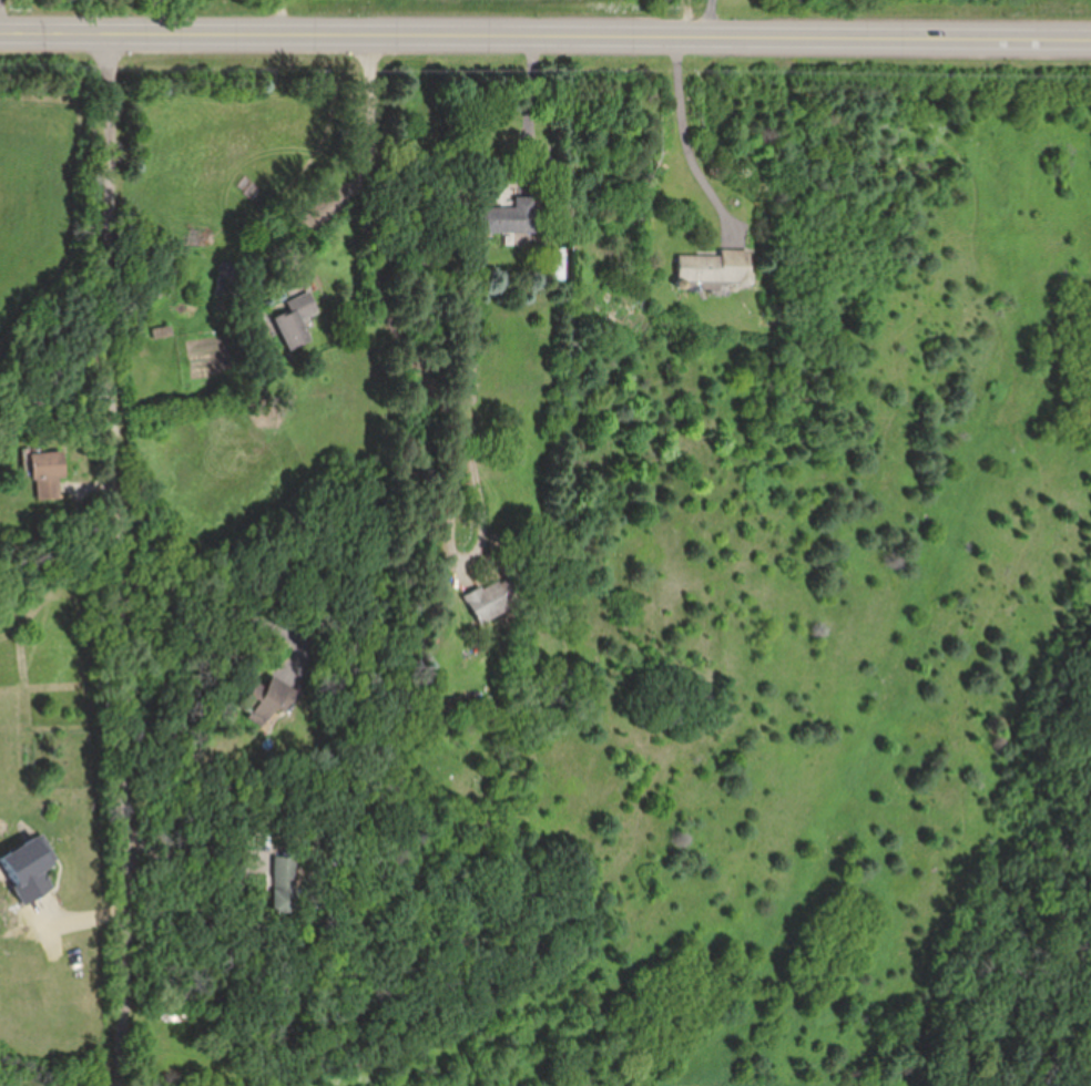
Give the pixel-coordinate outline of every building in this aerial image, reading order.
[(536,234),(536,199),(502,199),(502,208),(488,208),(488,234),(536,234)] [(564,279),(565,250),(547,250),(546,279),(564,279)] [(679,287),(750,287),(750,252),(679,253),(679,287)] [(288,350),(311,341),(301,319),(318,312),(309,292),(285,302),(290,312),(275,318),(288,350)] [(31,453),(33,501),(59,499),(58,478),(64,478),(63,452),(31,453)] [(480,625),(530,598),(516,572),(466,598),(480,625)] [(274,730),(293,688),(256,670),(236,712),(274,730)] [(21,905),(40,896),(31,878),(51,868),(36,837),(0,855),(0,861),(21,905)] [(295,856),(271,856),(271,912),(294,912),(295,856)]
